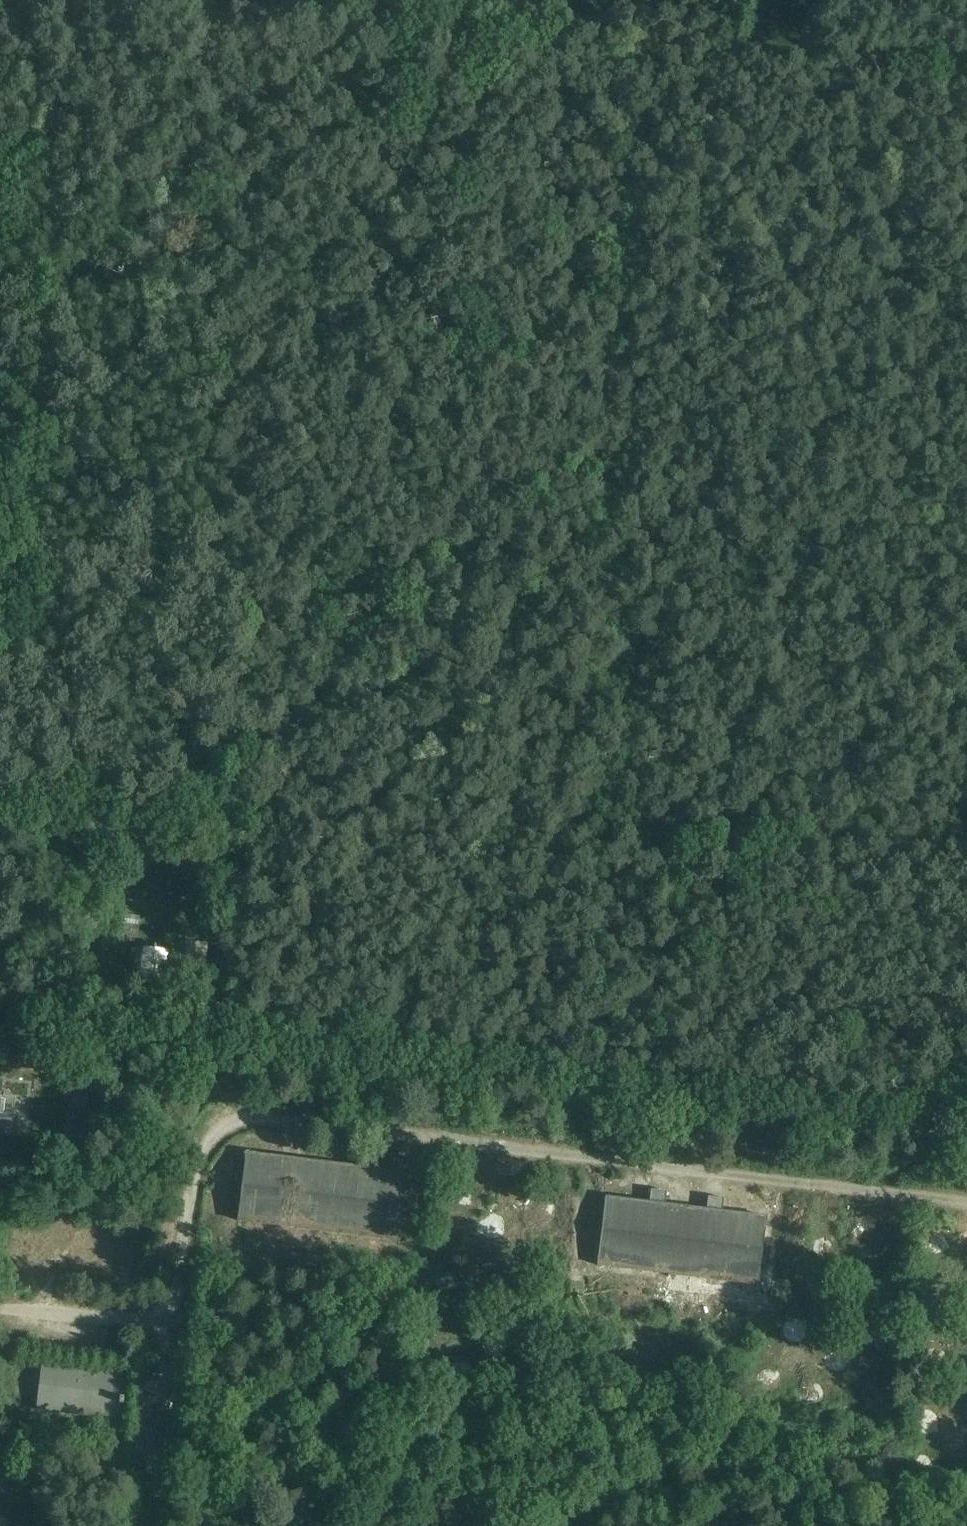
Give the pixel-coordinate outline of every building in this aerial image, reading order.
[(137,948),(133,984),(164,987),(168,951),(137,948)] [(184,959),(182,982),(202,984),(204,961),(184,959)] [(77,1075),(74,1103),(88,1104),(91,1076),(77,1075)] [(406,1172),(246,1153),(244,1168),(238,1168),(236,1188),(242,1189),(238,1221),(399,1240),(402,1208),(409,1208),(411,1187),(405,1187),(406,1172)] [(767,1216),(605,1198),(597,1269),(759,1287),(767,1216)] [(520,1207),(522,1228),(549,1226),(547,1205),(520,1207)] [(43,1364),(37,1411),(118,1420),(124,1373),(43,1364)] [(0,1479),(0,1489),(32,1487),(31,1477),(0,1479)]
